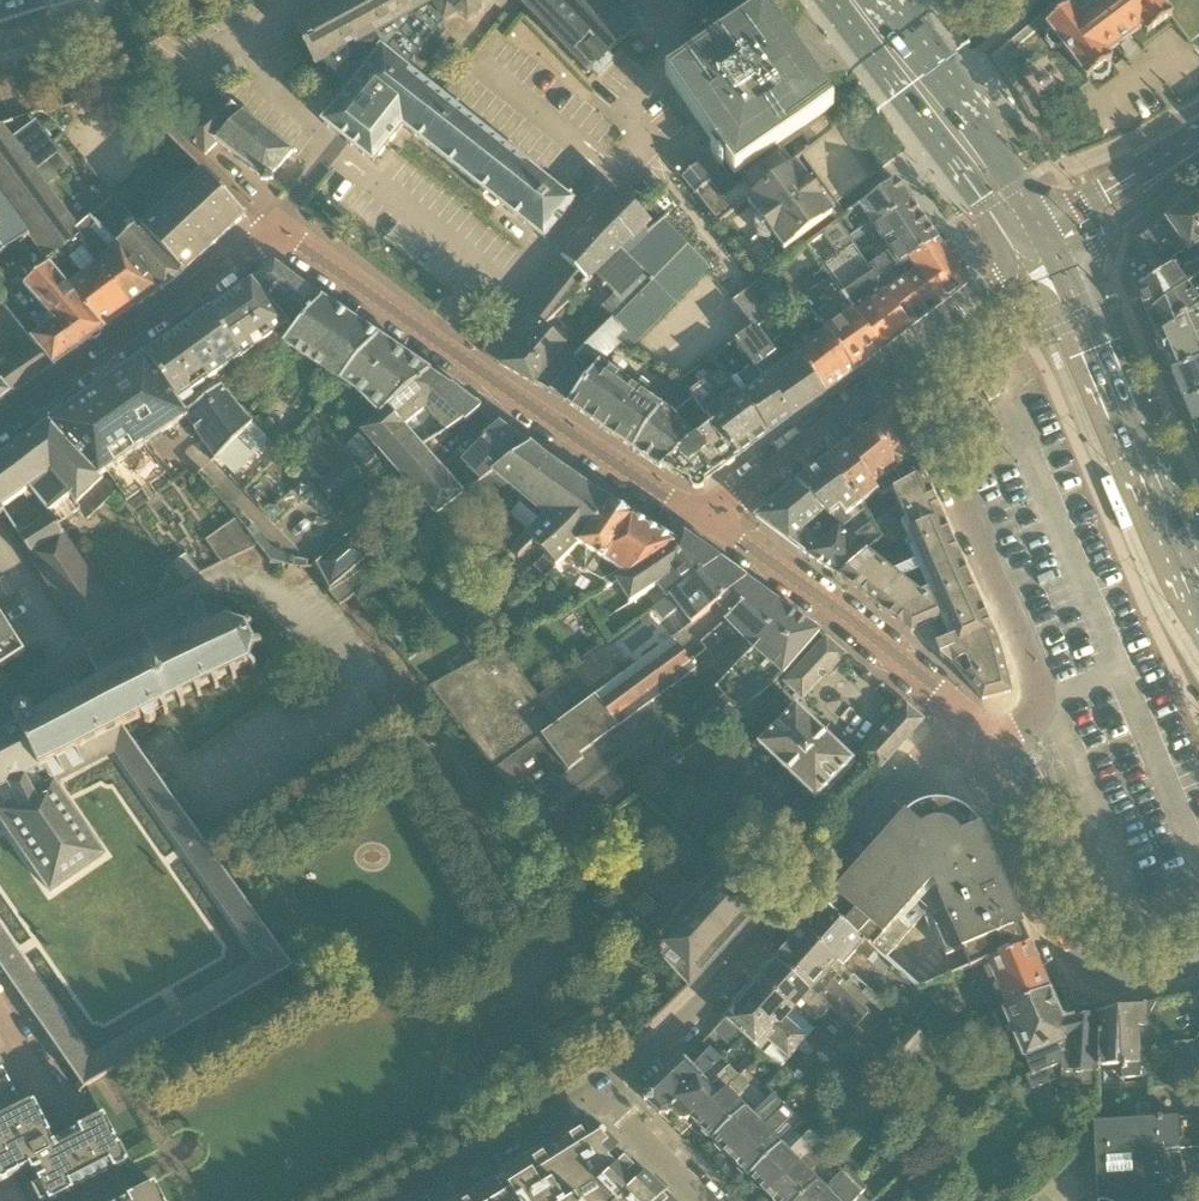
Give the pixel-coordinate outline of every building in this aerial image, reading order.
[(320,65),(352,90),(383,50),(408,71),(447,23),(446,21),(458,15),(468,21),(480,15),(480,2),(485,0),(343,0),(296,26),(318,67),(320,65)] [(589,74),(631,33),(600,0),(518,0),(589,74)] [(1046,25),(1050,30),(1047,33),(1046,41),(1051,48),(1059,49),(1063,47),(1087,79),(1091,76),(1094,79),(1102,80),(1109,75),(1110,67),(1108,64),(1112,60),(1107,54),(1143,28),(1147,34),(1171,16),(1172,15),(1161,0),(1063,0),(1068,8),(1046,25)] [(1172,15),(1171,16),(1191,42),(1198,36),(1198,0),(1161,0),(1172,15)] [(834,110),(791,47),(765,9),(666,77),(715,147),(711,150),(712,151),(711,152),(720,165),(721,165),(732,180),(740,174),(741,175),(834,110)] [(383,50),(352,90),(324,124),(374,163),(403,126),(534,232),(534,231),(545,240),(574,203),(408,71),(383,50)] [(268,182),(294,152),(244,114),(221,97),(183,133),(206,156),(218,143),(268,182)] [(0,125),(0,196),(29,236),(30,235),(51,264),(57,273),(71,261),(62,249),(81,235),(77,228),(0,125)] [(847,215),(846,213),(838,203),(876,173),(842,125),(836,129),(802,156),(819,178),(810,184),(797,166),(749,203),(785,251),(832,215),(837,222),(839,220),(847,215)] [(58,154),(38,169),(49,184),(69,169),(58,154)] [(711,183),(712,182),(697,164),(695,166),(696,167),(685,175),(684,174),(682,176),(696,194),(711,183)] [(184,273),(246,216),(206,170),(142,227),(141,228),(184,273)] [(874,228),(912,202),(896,179),(859,205),(871,223),(850,237),(854,243),(875,229),(874,228)] [(645,227),(652,221),(621,192),(595,219),(595,218),(593,220),(593,221),(563,259),(489,354),(482,349),(480,351),(499,365),(500,365),(518,346),(520,346),(541,324),(544,327),(546,325),(581,291),(579,288),(594,274),(619,248),(620,248),(629,239),(631,240),(641,230),(645,227)] [(29,236),(0,196),(0,257),(29,236)] [(1141,239),(1162,267),(1188,248),(1190,251),(1198,245),(1198,196),(1193,201),(1182,209),(1166,220),(1167,221),(1158,227),(1141,239)] [(938,241),(938,240),(912,202),(874,228),(875,229),(891,252),(870,266),(870,267),(878,279),(885,277),(896,269),(905,263),(938,241)] [(162,291),(116,242),(91,216),(77,228),(81,235),(87,250),(97,264),(135,309),(162,291)] [(569,403),(601,362),(620,343),(628,351),(710,267),(662,219),(648,231),(645,227),(641,230),(631,240),(629,239),(620,248),(654,281),(613,320),(577,355),(548,392),(569,403)] [(854,243),(850,237),(839,220),(837,222),(807,244),(831,278),(881,352),(912,328),(898,311),(916,297),(896,269),(885,277),(878,279),(870,267),(870,266),(854,243)] [(141,228),(142,227),(138,222),(132,227),(128,231),(116,242),(162,291),(184,273),(141,228)] [(57,274),(64,282),(63,283),(85,310),(103,331),(135,309),(97,264),(87,250),(81,235),(62,249),(71,261),(73,263),(57,274)] [(928,288),(940,306),(968,285),(938,241),(905,263),(913,274),(917,271),(929,288),(928,288)] [(603,310),(613,320),(654,281),(620,248),(619,248),(594,274),(614,295),(600,309),(602,311),(603,310)] [(1189,258),(1187,255),(1173,265),(1138,290),(1148,314),(1198,278),(1198,251),(1189,258)] [(912,328),(940,306),(928,288),(929,288),(917,271),(913,274),(905,263),(896,269),(916,297),(898,311),(912,328)] [(51,264),(26,286),(18,277),(13,281),(2,268),(0,270),(0,302),(5,309),(6,308),(38,347),(54,366),(89,342),(103,331),(85,310),(63,283),(64,282),(57,274),(57,273),(51,264)] [(301,324),(322,300),(276,265),(254,280),(289,320),(297,329),(301,324)] [(855,372),(881,352),(831,278),(800,299),(816,320),(855,372)] [(1148,314),(1157,337),(1157,338),(1198,307),(1198,278),(1148,314)] [(177,401),(289,320),(254,280),(145,358),(177,401)] [(341,381),(378,337),(322,300),(301,324),(297,329),(284,343),(285,344),(341,381)] [(787,343),(776,352),(757,328),(764,323),(749,304),(740,310),(754,327),(735,340),(754,364),(791,418),(825,394),(787,343)] [(1198,361),(1198,307),(1157,338),(1159,342),(1160,342),(1165,354),(1164,354),(1172,372),(1198,361)] [(825,394),(855,372),(816,320),(787,343),(825,394)] [(567,345),(546,325),(544,327),(541,324),(520,346),(518,346),(500,365),(548,392),(577,355),(566,346),(567,345)] [(399,398),(430,373),(399,351),(378,337),(341,381),(356,391),(379,415),(362,431),(343,449),(361,468),(380,451),(379,451),(405,428),(405,427),(401,424),(388,408),(391,406),(390,405),(399,398)] [(8,396),(10,395),(54,366),(38,347),(10,365),(5,359),(0,362),(0,402),(8,396)] [(187,416),(177,401),(145,358),(74,406),(50,423),(99,476),(100,476),(106,471),(127,500),(166,473),(146,445),(166,431),(187,417),(187,416)] [(1172,372),(1181,395),(1182,395),(1185,403),(1198,397),(1198,361),(1172,372)] [(568,404),(632,449),(660,407),(672,414),(692,398),(693,398),(690,393),(680,382),(663,397),(647,386),(648,385),(633,374),(627,382),(601,362),(569,403),(568,404)] [(1017,388),(1027,383),(1016,362),(1005,367),(1000,370),(1011,390),(1016,387),(1017,388)] [(754,364),(732,381),(731,382),(770,434),(791,418),(754,364)] [(692,398),(711,423),(712,423),(739,457),(758,443),(757,442),(770,434),(731,382),(732,381),(723,369),(702,384),(690,393),(693,398),(692,398)] [(467,423),(480,409),(480,405),(477,403),(477,404),(454,386),(451,387),(430,373),(399,398),(390,405),(391,406),(388,408),(401,424),(405,427),(426,411),(447,432),(464,421),(465,422),(466,422),(467,423)] [(979,382),(989,402),(1000,396),(989,376),(979,382)] [(240,408),(226,389),(187,416),(187,417),(188,419),(216,459),(253,422),(244,412),(240,408)] [(1198,434),(1198,397),(1185,403),(1194,426),(1195,426),(1198,434),(1197,434),(1198,435),(1198,434)] [(660,469),(695,438),(694,437),(672,414),(660,407),(632,449),(660,469)] [(892,489),(922,472),(897,415),(887,414),(847,446),(877,492),(878,492),(881,496),(892,489)] [(3,514),(6,512),(3,509),(24,495),(28,500),(36,494),(50,513),(71,497),(77,504),(103,481),(104,480),(100,476),(99,476),(50,423),(0,460),(0,510),(3,514)] [(495,471),(531,447),(500,423),(484,439),(486,441),(463,461),(482,480),(495,471)] [(694,437),(695,438),(721,470),(739,457),(712,423),(711,423),(694,437)] [(403,477),(383,495),(415,531),(464,494),(423,447),(427,445),(422,439),(418,442),(405,428),(379,451),(380,451),(403,477)] [(701,485),(721,470),(695,438),(660,469),(661,470),(663,468),(695,485),(698,486),(701,485)] [(861,505),(877,492),(847,446),(826,462),(861,505)] [(596,524),(612,504),(585,487),(551,463),(551,464),(531,447),(495,471),(482,480),(474,485),(507,511),(510,507),(525,521),(530,525),(529,526),(533,529),(512,551),(519,558),(533,542),(546,555),(534,567),(545,578),(579,546),(578,545),(595,524),(596,524)] [(846,516),(861,505),(826,462),(798,483),(841,527),(807,555),(838,576),(867,552),(871,549),(860,531),(849,539),(842,529),(851,521),(846,516)] [(996,635),(994,635),(922,472),(892,489),(893,490),(907,521),(900,524),(902,527),(907,536),(912,547),(910,549),(916,562),(920,571),(929,591),(921,594),(901,579),(893,572),(867,552),(838,576),(839,576),(911,633),(912,633),(939,621),(950,643),(937,650),(940,656),(952,665),(956,662),(960,659),(971,671),(963,678),(983,701),(1011,693),(996,635)] [(300,497),(312,487),(301,475),(295,481),(295,491),(300,497)] [(807,555),(841,527),(798,483),(756,517),(807,555)] [(593,576),(633,517),(612,504),(596,524),(595,524),(578,545),(579,546),(587,550),(586,571),(593,576)] [(284,513),(279,507),(270,506),(264,512),(273,522),(284,513)] [(63,534),(63,535),(65,534),(62,529),(54,515),(31,529),(26,521),(14,528),(30,554),(63,534)] [(234,556),(259,543),(237,517),(204,539),(222,562),(234,556)] [(626,576),(677,545),(633,517),(593,576),(602,582),(610,577),(617,581),(617,582),(626,576)] [(871,549),(883,539),(872,522),(860,531),(871,549)] [(890,547),(907,536),(902,527),(883,538),(890,547)] [(331,591),(373,554),(353,531),(316,564),(331,591)] [(76,556),(63,535),(63,534),(30,554),(63,605),(84,637),(116,617),(76,556)] [(658,585),(667,597),(668,598),(672,595),(720,560),(685,536),(677,545),(626,576),(617,582),(631,603),(642,595),(643,596),(647,594),(647,593),(658,585)] [(187,553),(171,564),(184,581),(201,573),(187,553)] [(720,560),(672,595),(668,598),(667,597),(653,608),(663,621),(680,608),(693,624),(717,606),(718,605),(717,604),(746,579),(720,560)] [(749,599),(759,589),(746,579),(717,604),(718,605),(717,606),(727,618),(749,599)] [(789,610),(759,589),(749,599),(727,618),(726,619),(733,627),(743,638),(736,645),(732,642),(710,664),(723,677),(724,678),(746,655),(753,648),(789,610)] [(511,607),(520,599),(514,591),(504,600),(511,607)] [(429,632),(451,613),(436,596),(415,616),(429,632)] [(24,1001),(20,1004),(23,1008),(27,1005),(47,1033),(40,1037),(44,1042),(50,1038),(64,1057),(58,1061),(61,1065),(67,1062),(81,1082),(73,1088),(77,1093),(87,1087),(88,1086),(130,1062),(144,1053),(144,1054),(146,1053),(146,1052),(161,1044),(163,1043),(176,1035),(178,1035),(177,1034),(189,1027),(190,1028),(192,1026),(205,1018),(205,1019),(206,1018),(217,1011),(217,1012),(220,1010),(219,1010),(232,1003),(235,1002),(234,1001),(245,995),(245,996),(248,994),(248,993),(262,985),(262,986),(264,985),(264,984),(276,977),(277,978),(294,968),(288,959),(214,855),(132,739),(131,739),(123,727),(142,717),(145,721),(151,724),(155,722),(157,716),(154,711),(161,708),(165,715),(169,713),(166,706),(178,699),(182,707),(186,705),(182,697),(195,691),(199,698),(203,696),(200,689),(213,682),(217,690),(221,688),(217,680),(230,674),(234,681),(238,679),(235,672),(249,665),(255,670),(258,667),(251,661),(256,647),(264,646),(263,642),(255,642),(248,629),(254,623),(250,620),(245,626),(230,622),(230,613),(226,613),(226,614),(202,603),(200,600),(197,601),(199,607),(183,615),(180,609),(177,611),(180,616),(165,624),(163,618),(160,619),(163,625),(148,632),(145,626),(143,628),(145,633),(130,640),(128,635),(125,636),(128,642),(112,649),(109,644),(106,645),(109,651),(93,659),(90,653),(88,654),(96,671),(89,675),(89,674),(76,680),(77,681),(74,683),(75,685),(50,699),(48,696),(51,694),(50,693),(46,695),(43,691),(33,696),(36,701),(32,702),(29,703),(27,703),(24,703),(22,702),(18,704),(15,701),(7,705),(19,727),(0,736),(0,818),(31,865),(51,893),(104,856),(55,784),(58,782),(58,781),(67,776),(68,777),(71,776),(70,774),(79,770),(80,771),(83,769),(82,768),(92,763),(92,765),(95,763),(95,762),(104,757),(104,758),(108,757),(107,755),(115,751),(121,760),(119,761),(122,764),(123,763),(128,771),(127,772),(129,774),(130,774),(136,781),(135,782),(137,785),(138,784),(143,792),(142,793),(144,796),(145,795),(151,803),(149,804),(151,806),(153,805),(158,813),(157,814),(159,817),(160,816),(166,824),(164,825),(166,827),(168,827),(173,834),(172,835),(174,838),(175,837),(181,845),(179,846),(181,849),(182,848),(188,856),(187,856),(189,859),(190,858),(195,866),(194,867),(196,870),(198,869),(203,877),(202,878),(204,880),(205,880),(210,887),(209,888),(211,891),(212,890),(218,898),(217,899),(218,902),(220,901),(225,909),(224,910),(226,912),(227,911),(233,919),(232,920),(233,923),(235,922),(240,930),(239,931),(241,933),(242,933),(248,940),(246,941),(248,944),(250,943),(255,951),(254,952),(256,955),(257,954),(262,962),(254,966),(253,965),(250,967),(251,968),(242,973),(242,972),(239,974),(239,975),(231,980),(230,979),(227,980),(228,982),(219,987),(218,985),(215,987),(216,988),(207,993),(207,992),(204,994),(204,995),(196,1000),(195,999),(192,1000),(193,1002),(184,1007),(183,1005),(180,1007),(181,1008),(172,1013),(172,1012),(169,1014),(170,1015),(161,1020),(160,1019),(157,1020),(158,1022),(149,1027),(148,1026),(145,1027),(146,1028),(137,1034),(137,1032),(134,1034),(135,1035),(126,1040),(125,1039),(122,1041),(123,1042),(114,1047),(113,1046),(110,1047),(111,1049),(102,1054),(102,1052),(99,1054),(100,1055),(91,1060),(84,1051),(86,1050),(84,1047),(82,1048),(77,1040),(78,1039),(76,1036),(75,1037),(69,1029),(70,1028),(68,1025),(67,1026),(61,1018),(63,1017),(61,1014),(59,1015),(54,1007),(55,1006),(53,1003),(52,1004),(46,996),(47,995),(45,992),(44,993),(38,985),(40,984),(38,981),(36,982),(31,974),(32,973),(30,970),(29,971),(23,962),(24,962),(22,959),(21,960),(15,951),(16,951),(15,948),(13,949),(8,940),(9,939),(7,937),(6,938),(0,929),(0,966),(24,1001)] [(723,677),(714,687),(714,688),(720,693),(717,697),(720,700),(706,715),(718,727),(730,717),(759,696),(766,691),(775,682),(783,674),(820,632),(789,610),(753,648),(746,655),(724,678),(723,677)] [(22,655),(13,643),(0,622),(0,670),(22,655)] [(684,751),(649,704),(661,695),(696,669),(693,665),(695,663),(693,660),(690,662),(673,638),(620,677),(599,649),(584,659),(587,664),(539,698),(501,645),(429,687),(448,712),(472,742),(493,769),(494,772),(559,843),(581,827),(649,777),(684,751)] [(803,700),(847,655),(826,638),(784,682),(803,700)] [(697,704),(706,715),(720,700),(717,697),(720,693),(714,688),(714,687),(713,686),(697,704)] [(878,773),(924,720),(908,706),(858,756),(878,773)] [(853,761),(797,707),(759,745),(765,751),(816,800),(853,761)] [(889,834),(824,907),(880,956),(885,961),(928,913),(987,880),(980,864),(982,858),(984,852),(984,846),(984,840),(983,835),(981,830),(978,823),(974,817),(970,813),(965,809),(959,805),(954,803),(948,801),(941,801),(935,801),(929,802),(923,803),(917,806),(912,809),(907,814),(903,818),(899,823),(897,829),(895,835),(889,834)] [(741,929),(766,902),(711,854),(697,870),(687,881),(741,929)] [(987,880),(928,913),(947,957),(962,950),(969,967),(987,959),(988,962),(1030,944),(1000,874),(987,880)] [(717,957),(741,929),(687,881),(673,897),(662,909),(717,957)] [(872,965),(880,956),(824,907),(803,931),(844,966),(857,951),(872,965)] [(691,986),(717,957),(662,909),(649,924),(648,924),(640,933),(689,984),(690,985),(691,986)] [(803,931),(776,961),(846,1022),(845,1023),(853,1031),(868,1013),(838,986),(844,980),(846,981),(853,974),(844,966),(803,931)] [(1007,1008),(1050,990),(1049,990),(1030,944),(988,962),(1007,1008)] [(841,1028),(845,1023),(846,1022),(776,961),(759,980),(799,1016),(799,1015),(807,1007),(822,1020),(826,1015),(841,1028)] [(802,1018),(799,1015),(799,1016),(759,980),(742,999),(798,1049),(807,1039),(794,1027),(802,1018)] [(1061,1020),(1063,1018),(1061,1017),(1050,990),(1007,1008),(994,1013),(1002,1034),(1007,1032),(1009,1036),(1014,1034),(1024,1057),(1047,1047),(1039,1029),(1061,1020)] [(725,1019),(744,1037),(763,1054),(772,1043),(789,1059),(798,1049),(742,999),(725,1019)] [(1159,1026),(1157,1002),(1144,1004),(1144,1006),(1145,1028),(1147,1027),(1159,1026)] [(1145,1028),(1144,1006),(1144,1004),(1133,1006),(1101,1013),(1099,1068),(1122,1066),(1123,1079),(1150,1077),(1149,1056),(1147,1027),(1145,1028)] [(1098,1073),(1099,1068),(1101,1013),(1100,1012),(1067,1020),(1063,1018),(1061,1020),(1039,1029),(1047,1047),(1024,1057),(1030,1069),(1024,1071),(1033,1090),(1056,1080),(1051,1069),(1063,1064),(1062,1084),(1091,1085),(1092,1072),(1098,1073)] [(733,1049),(744,1037),(725,1019),(714,1032),(733,1049)] [(911,1025),(884,1056),(903,1073),(930,1042),(911,1025)] [(671,1112),(718,1063),(718,1064),(721,1061),(711,1051),(699,1063),(691,1055),(686,1060),(685,1060),(661,1082),(648,1095),(648,1102),(660,1115),(668,1115),(671,1112)] [(590,1070),(594,1067),(589,1060),(590,1059),(589,1057),(588,1058),(587,1057),(585,1059),(586,1059),(578,1065),(577,1064),(575,1066),(576,1066),(575,1067),(576,1069),(577,1068),(582,1075),(590,1070)] [(726,1072),(718,1064),(718,1063),(671,1112),(680,1121),(688,1121),(691,1119),(695,1123),(739,1078),(729,1069),(726,1072)] [(3,1071),(0,1065),(0,1088),(10,1083),(4,1070),(3,1071)] [(751,1087),(756,1082),(746,1071),(739,1078),(695,1123),(713,1142),(751,1104),(742,1095),(751,1087)] [(17,1095),(10,1083),(0,1088),(0,1120),(23,1109),(15,1095),(17,1095)] [(731,1160),(784,1107),(775,1098),(768,1104),(759,1113),(751,1104),(713,1142),(715,1143),(715,1147),(720,1153),(724,1153),(731,1160)] [(0,1120),(0,1184),(21,1173),(21,1172),(31,1167),(34,1172),(36,1171),(40,1179),(39,1180),(41,1183),(33,1187),(40,1200),(46,1200),(49,1200),(50,1200),(54,1200),(75,1190),(74,1189),(115,1169),(115,1170),(128,1164),(104,1116),(79,1128),(80,1130),(54,1143),(50,1134),(52,1134),(36,1102),(23,1109),(0,1120)] [(750,1178),(795,1133),(802,1125),(794,1117),(784,1107),(731,1160),(737,1166),(738,1170),(743,1176),(747,1176),(750,1178)] [(1163,1150),(1180,1149),(1178,1118),(1094,1123),(1098,1200),(1166,1200),(1163,1150)] [(666,1196),(669,1193),(659,1182),(656,1185),(646,1176),(643,1179),(627,1162),(630,1159),(592,1121),(581,1128),(579,1125),(566,1133),(568,1136),(534,1158),(515,1169),(513,1165),(500,1173),(502,1177),(463,1200),(671,1200),(666,1196)] [(767,1196),(820,1144),(811,1134),(803,1142),(795,1133),(750,1178),(751,1180),(751,1184),(757,1190),(761,1190),(767,1196)] [(823,1177),(815,1169),(830,1154),(820,1144),(767,1196),(772,1200),(799,1200),(823,1177)] [(847,1171),(838,1162),(823,1177),(799,1200),(836,1200),(857,1181),(847,1171)] [(867,1191),(857,1181),(836,1200),(856,1200),(867,1191)] [(157,1185),(129,1199),(128,1200),(165,1200),(157,1185)]
